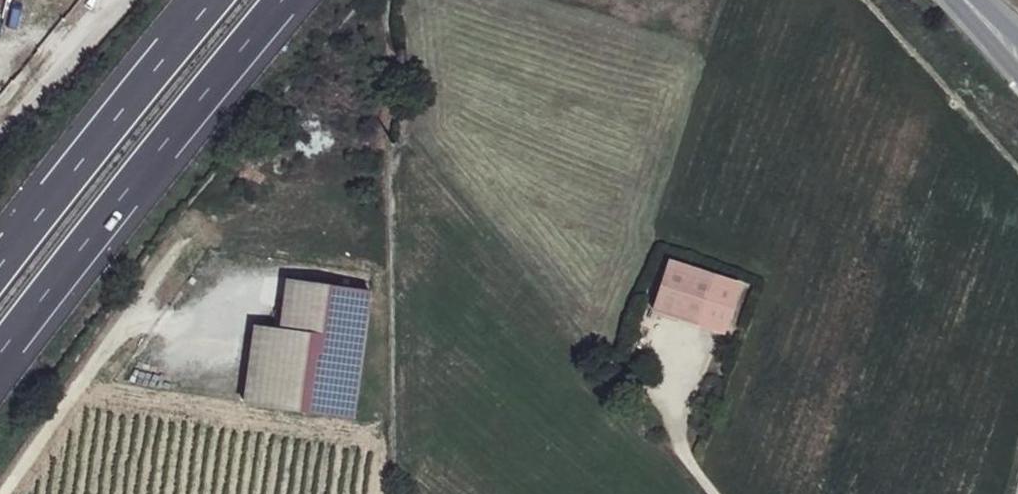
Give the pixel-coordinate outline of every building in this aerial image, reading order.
[(710,288),(667,271),(652,318),(694,333),(710,288)] [(275,334),(250,330),(239,406),(347,423),(366,296),(282,284),(275,334)]
